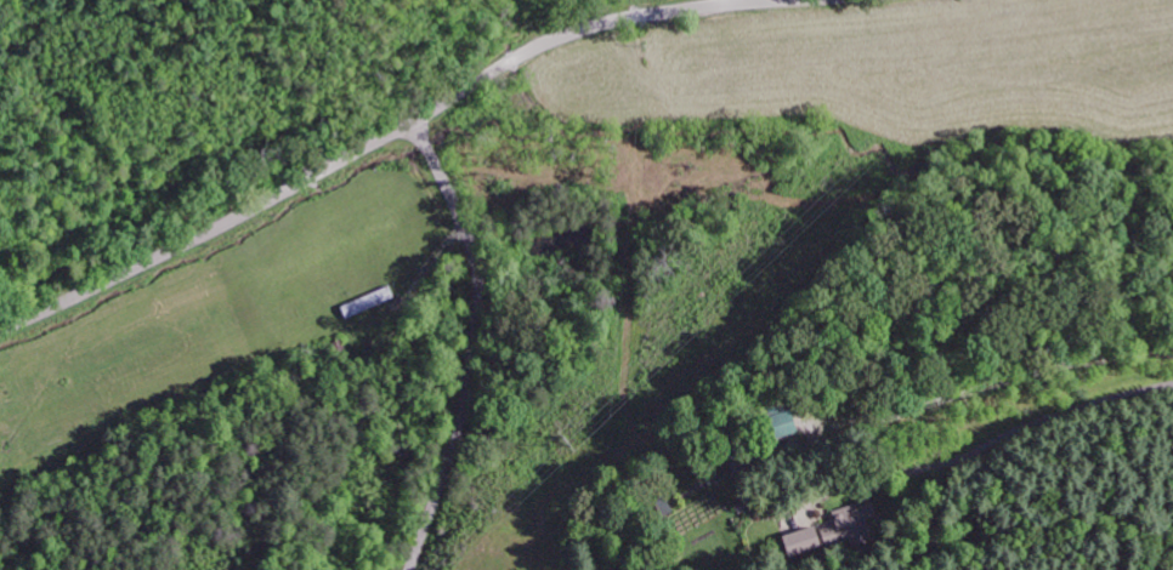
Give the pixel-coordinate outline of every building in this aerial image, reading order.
[(798,432),(791,409),(767,416),(774,439),(798,432)] [(825,546),(872,542),(869,507),(834,510),(835,523),(823,524),(825,546)] [(783,534),(789,555),(819,547),(813,525),(783,534)]
